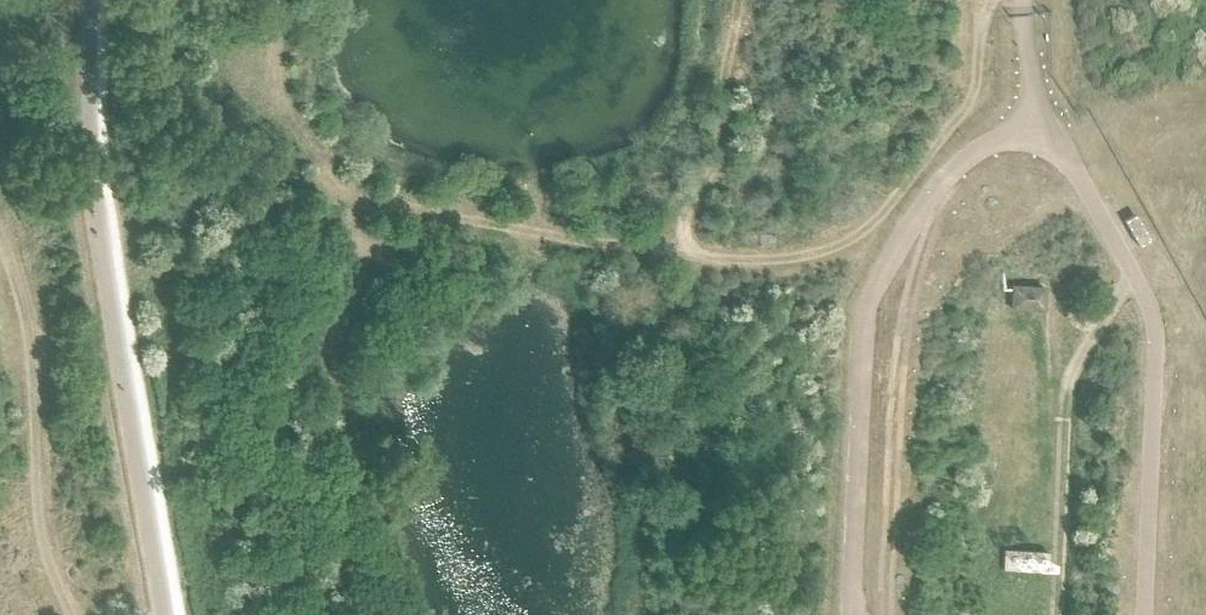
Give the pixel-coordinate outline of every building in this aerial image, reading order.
[(1138,246),(1148,240),(1134,214),(1123,221),(1138,246)] [(1043,310),(1044,288),(1013,286),(1012,308),(1043,310)] [(1046,552),(1002,552),(1003,573),(1046,573),(1046,552)]
